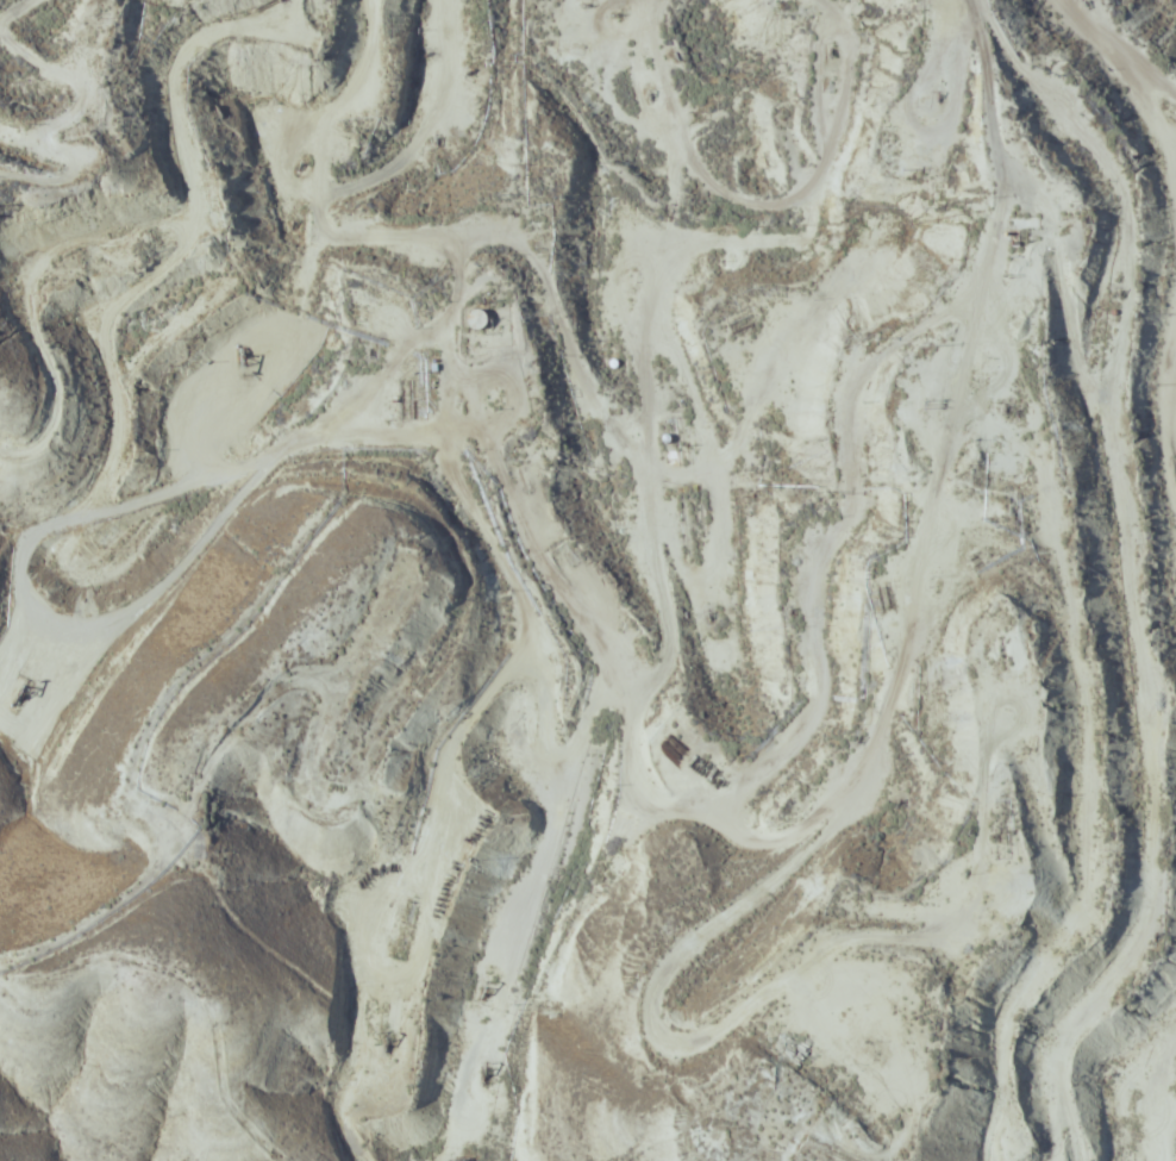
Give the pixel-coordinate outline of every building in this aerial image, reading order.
[(465,328),(481,329),(481,316),(466,315),(465,328)]
